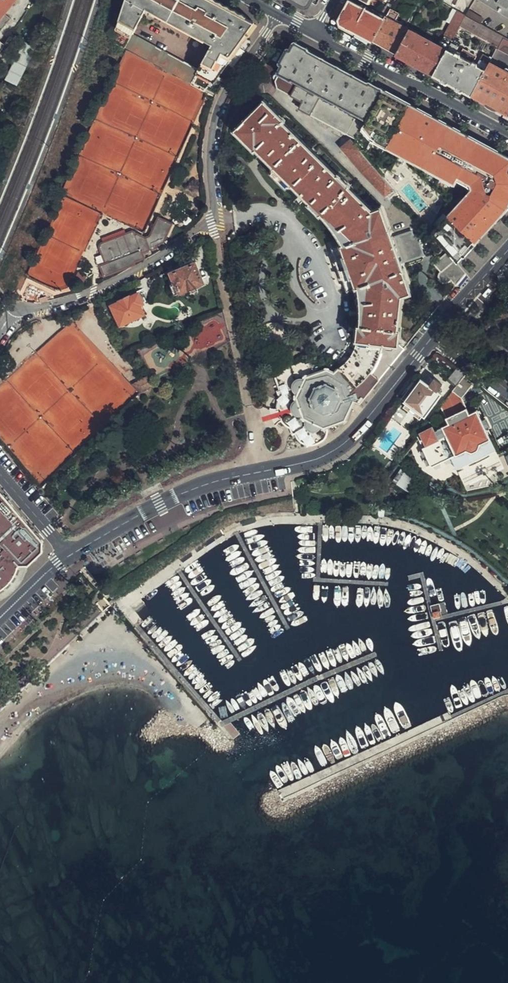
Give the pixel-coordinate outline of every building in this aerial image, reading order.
[(11,20),(5,14),(16,0),(0,0),(0,35),(11,20)] [(224,64),(242,38),(253,24),(208,0),(125,0),(111,43),(204,93),(224,64)] [(349,0),(341,0),(339,5),(333,16),(339,19),(341,24),(374,41),(388,15),(384,13),(381,17),(349,0)] [(458,11),(467,16),(468,14),(476,0),(437,0),(458,11)] [(468,14),(467,16),(479,23),(504,36),(507,39),(507,0),(476,0),(468,14)] [(389,3),(384,13),(388,15),(391,8),(393,5),(389,3)] [(388,15),(374,41),(397,54),(410,30),(396,23),(401,13),(391,8),(388,15)] [(461,25),(467,16),(458,11),(439,46),(447,50),(454,39),(461,25)] [(479,23),(467,16),(461,25),(498,47),(504,36),(479,23)] [(410,30),(397,54),(434,74),(447,50),(439,46),(410,30)] [(504,36),(498,47),(497,48),(507,54),(507,39),(504,36)] [(224,64),(232,70),(250,44),(242,38),(224,64)] [(447,50),(434,74),(443,78),(442,80),(447,83),(448,82),(458,86),(457,88),(463,91),(464,90),(472,94),(490,62),(492,58),(483,54),(477,65),(474,63),(477,56),(464,49),(461,56),(456,53),(461,43),(454,39),(447,50)] [(5,47),(0,54),(0,63),(12,69),(23,46),(10,40),(5,47)] [(25,42),(23,46),(12,69),(6,80),(18,86),(37,48),(25,42)] [(310,52),(294,42),(290,50),(288,49),(280,64),(283,67),(280,73),(280,75),(276,82),(278,89),(303,102),(300,108),(357,138),(360,133),(383,90),(370,83),(370,84),(310,52)] [(472,94),(507,114),(507,72),(490,62),(472,94)] [(429,233),(448,253),(456,262),(506,210),(507,206),(507,157),(383,90),(360,133),(458,184),(468,190),(429,233)] [(306,447),(312,448),(316,447),(319,447),(322,445),(328,439),(329,435),(330,431),(329,428),(345,421),(346,420),(354,400),(361,403),(369,393),(403,349),(399,348),(401,330),(399,330),(403,297),(411,294),(400,262),(422,255),(416,237),(412,238),(410,234),(393,239),(383,209),(373,211),(349,188),(350,186),(340,176),(339,177),(283,123),(285,121),(266,102),(235,131),(256,151),(257,151),(274,168),(273,171),(289,186),(294,186),(311,203),(310,205),(322,216),(324,215),(327,221),(334,228),(344,245),(335,249),(339,261),(337,261),(343,280),(345,280),(349,291),(359,287),(361,297),(362,305),(362,313),(361,322),(360,327),(359,327),(357,344),(355,351),(352,356),(347,363),(343,367),(335,373),(326,370),(324,370),(323,368),(320,369),(317,361),(313,363),(311,359),(274,373),(280,391),(278,391),(280,399),(278,405),(278,407),(283,424),(286,427),(291,428),(293,436),(296,435),(299,441),(302,445),(306,447)] [(396,192),(354,143),(353,141),(345,148),(365,173),(389,197),(396,192)] [(162,244),(170,225),(157,220),(148,237),(144,239),(130,232),(101,244),(99,246),(98,249),(103,265),(98,266),(103,277),(133,266),(132,263),(143,259),(141,255),(155,248),(155,247),(162,244)] [(457,285),(466,274),(456,262),(448,253),(435,264),(442,272),(440,275),(440,278),(441,280),(443,282),(446,283),(449,282),(451,280),(457,285)] [(205,283),(196,264),(172,277),(175,283),(171,284),(176,295),(205,283)] [(83,277),(77,273),(72,281),(78,284),(83,277)] [(139,293),(131,297),(130,296),(120,300),(121,302),(113,306),(122,324),(144,314),(140,305),(144,303),(139,293)] [(466,374),(458,368),(449,379),(457,385),(464,376),(466,374)] [(464,376),(457,385),(452,392),(463,399),(474,385),(464,376)] [(145,378),(135,383),(138,389),(135,390),(138,393),(149,387),(145,378)] [(405,402),(408,404),(424,416),(425,417),(442,395),(438,392),(442,386),(436,380),(430,387),(422,381),(405,402)] [(449,393),(451,382),(443,381),(442,392),(449,393)] [(424,416),(408,404),(405,408),(421,420),(424,416)] [(419,435),(418,436),(419,439),(423,438),(426,443),(423,447),(432,468),(452,459),(457,470),(485,456),(483,450),(484,447),(492,443),(484,425),(479,428),(477,421),(481,419),(477,411),(434,431),(433,429),(419,435)] [(44,543),(28,525),(0,493),(0,590),(4,587),(9,583),(13,578),(16,572),(18,565),(29,565),(43,551),(44,543)]
